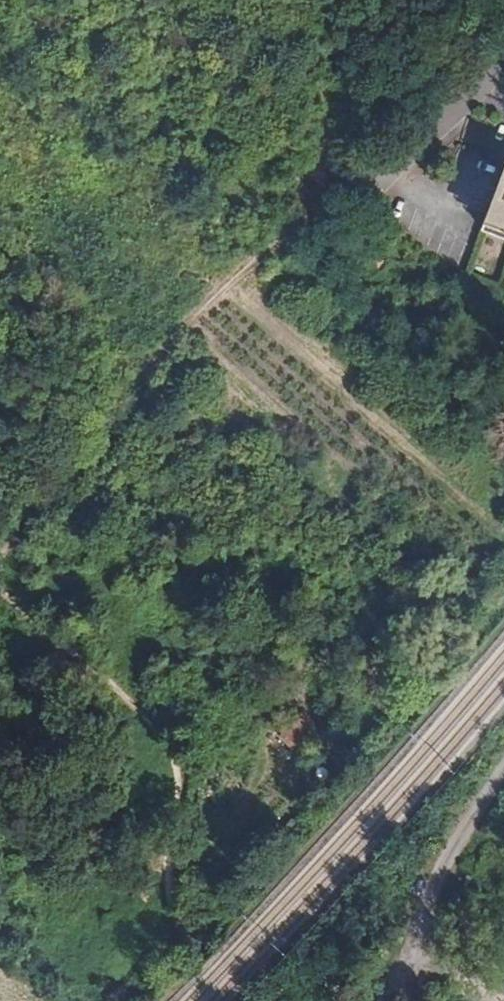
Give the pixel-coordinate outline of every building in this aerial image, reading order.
[(487,227),(503,233),(503,181),(487,227)]
